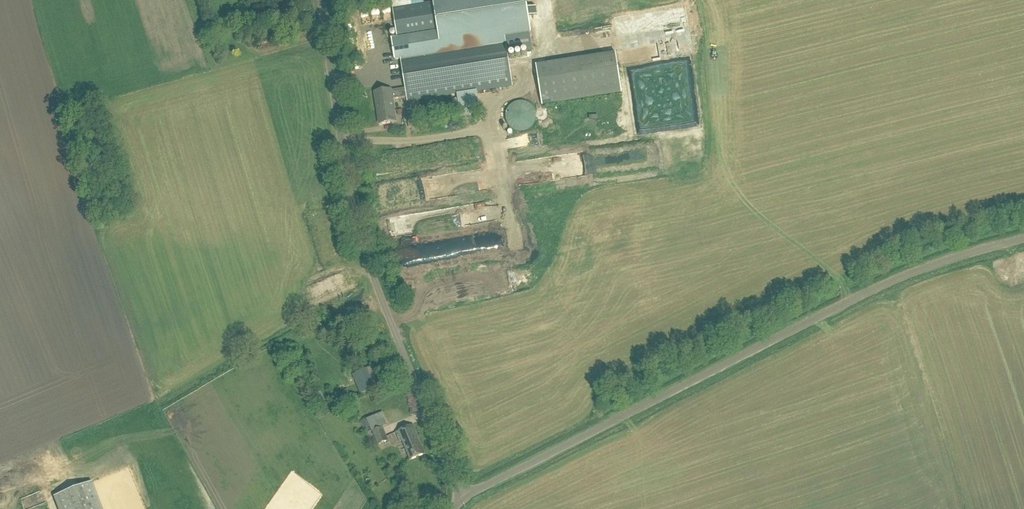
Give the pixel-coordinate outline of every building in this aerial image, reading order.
[(391,100),(406,98),(407,102),(476,92),(511,86),(504,38),(531,33),(526,0),(431,0),(432,3),(392,9),(397,38),(391,39),(395,61),(400,60),(405,89),(390,91),(390,90),(373,93),(374,103),(375,103),(391,100)] [(622,94),(616,54),(536,66),(542,107),(622,94)] [(395,122),(391,100),(375,103),(379,125),(395,122)] [(505,117),(505,118),(505,119),(505,120),(506,121),(506,122),(506,123),(507,124),(507,125),(508,126),(509,127),(509,128),(510,128),(510,129),(511,129),(512,130),(513,130),(514,131),(515,131),(516,132),(517,132),(518,132),(519,132),(520,132),(521,132),(522,132),(523,132),(524,132),(525,131),(526,131),(527,131),(527,130),(528,130),(529,130),(529,129),(530,129),(530,128),(531,128),(531,127),(532,127),(532,126),(533,126),(533,125),(533,124),(534,124),(534,123),(534,122),(535,121),(535,120),(535,119),(535,118),(535,117),(535,116),(535,115),(535,114),(535,113),(534,112),(534,111),(533,110),(533,109),(532,108),(532,107),(531,107),(531,106),(530,106),(529,105),(528,104),(527,104),(526,103),(525,103),(524,103),(523,102),(522,102),(521,102),(520,102),(519,102),(518,102),(517,102),(517,103),(516,103),(515,103),(514,103),(514,104),(513,104),(512,104),(512,105),(511,105),(510,106),(509,107),(508,108),(508,109),(507,109),(507,110),(507,111),(506,111),(506,112),(506,113),(505,114),(505,115),(505,116),(505,117)] [(452,199),(468,196),(465,176),(395,187),(398,205),(452,197),(452,199)] [(475,234),(415,243),(418,262),(480,253),(478,242),(476,242),(475,234)] [(1002,261),(1007,276),(1013,274),(1008,259),(1002,261)] [(372,365),(353,374),(362,394),(381,385),(372,365)] [(382,426),(371,431),(377,444),(388,440),(382,426)] [(425,454),(413,426),(396,433),(400,443),(402,442),(410,461),(425,454)] [(91,482),(53,497),(58,508),(101,508),(91,482)]
